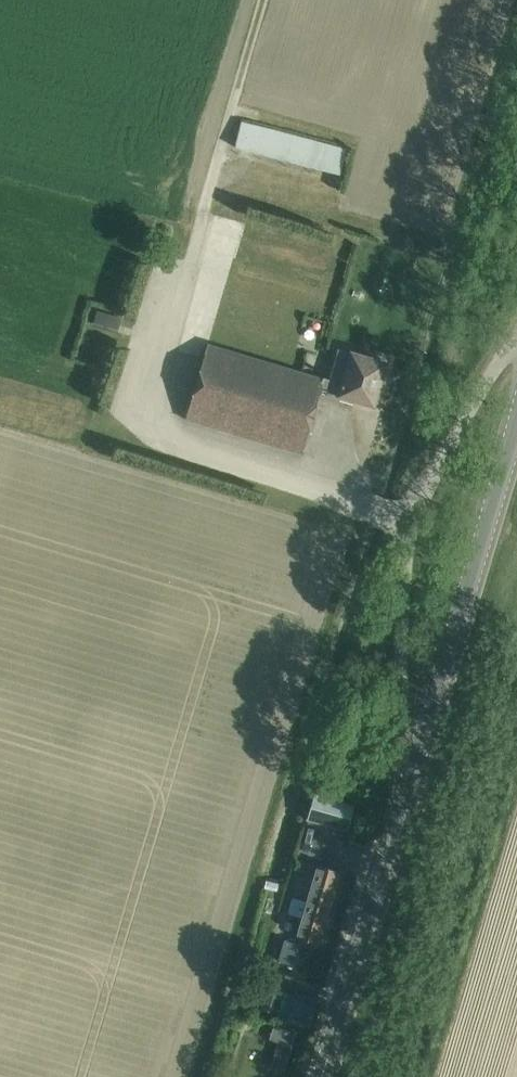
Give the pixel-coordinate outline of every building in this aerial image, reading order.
[(348,150),(243,122),(236,148),(341,175),(348,150)] [(98,312),(94,325),(118,333),(120,326),(122,319),(98,312)] [(375,406),(376,402),(378,402),(382,391),(380,390),(387,365),(383,363),(384,360),(373,357),(372,360),(342,351),(333,381),(300,371),(209,344),(187,419),(305,454),(324,391),(375,406)] [(316,792),(308,818),(349,830),(356,804),(316,792)] [(292,899),(288,912),(289,914),(302,918),(296,937),(294,943),(291,954),(298,956),(303,957),(316,943),(320,944),(331,907),(341,874),(317,867),(307,900),(306,901),(294,898),(292,899)] [(284,940),(278,961),(293,965),(295,966),(298,956),(291,954),(294,943),(284,940)] [(283,988),(269,984),(261,1011),(275,1015),(283,988)] [(295,991),(286,1022),(310,1029),(319,998),(295,991)] [(283,1029),(279,1043),(292,1047),(297,1034),(283,1029)]
